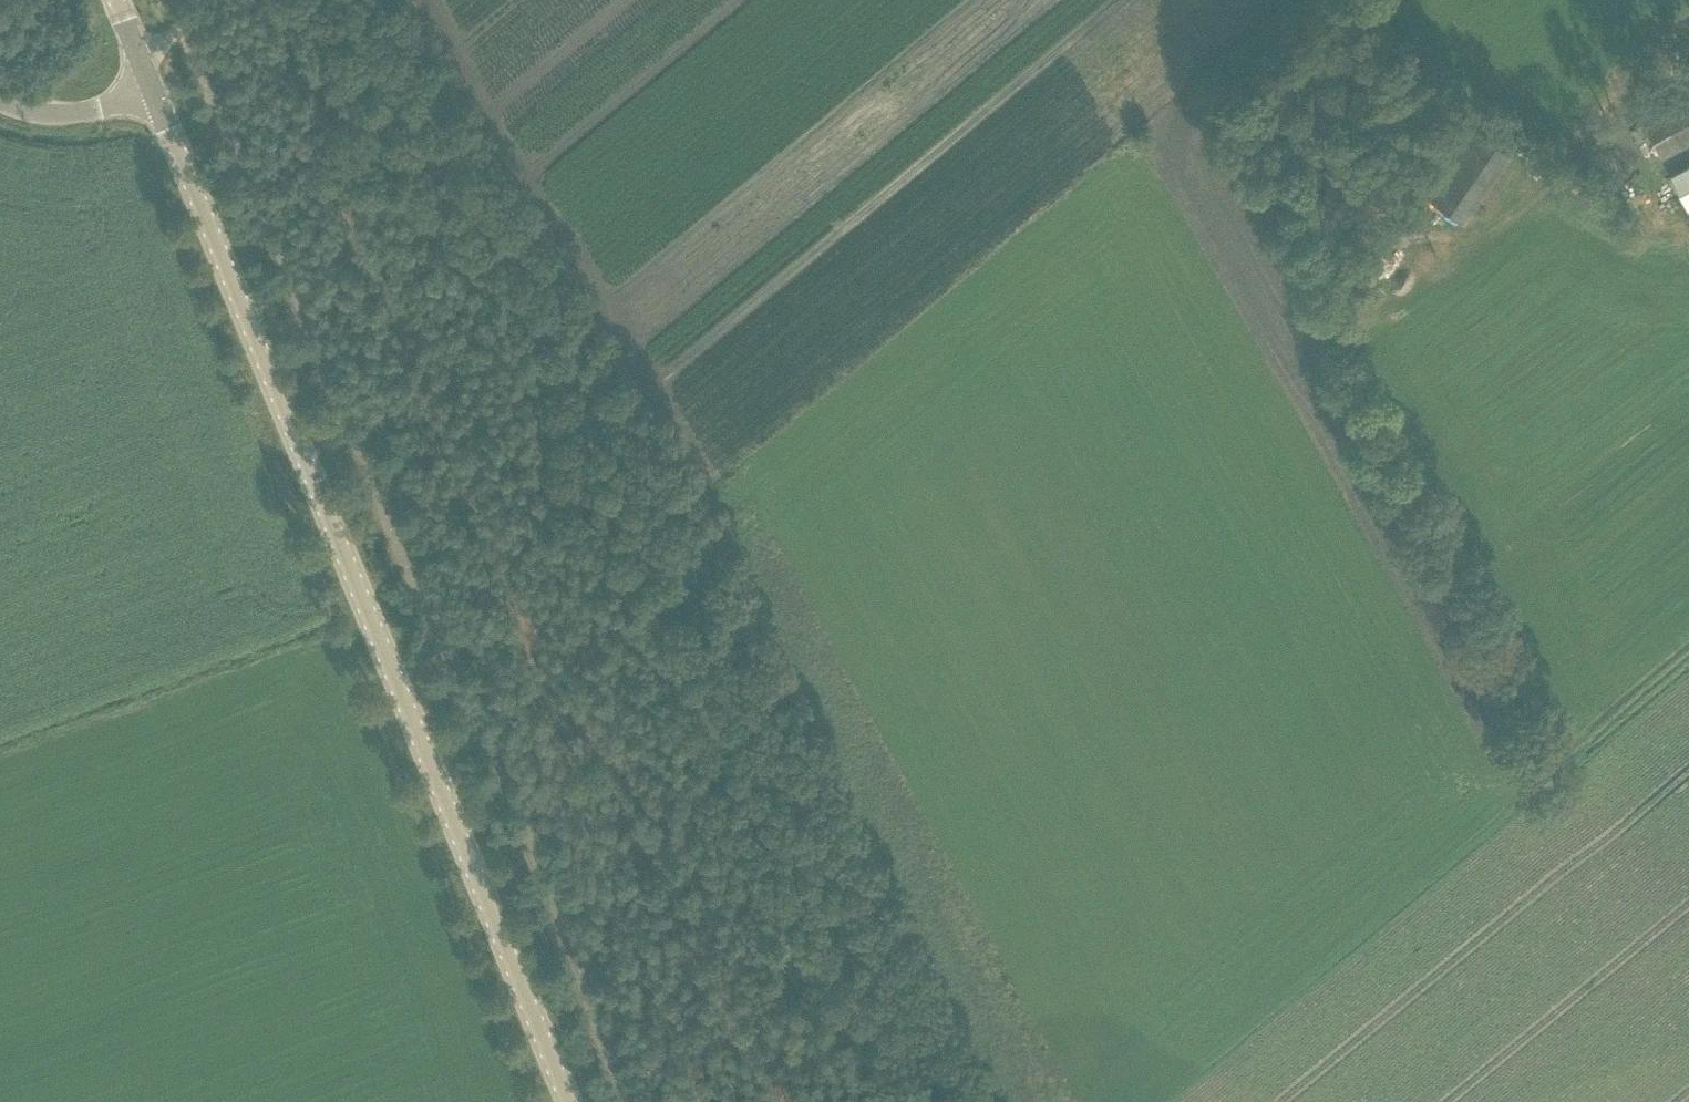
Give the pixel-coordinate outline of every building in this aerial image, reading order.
[(1645,121),(1664,156),(1688,143),(1688,97),(1645,121)] [(1437,162),(1418,190),(1463,222),(1471,212),(1479,218),(1484,211),(1477,206),(1478,205),(1476,204),(1483,194),(1437,162)] [(1687,209),(1688,207),(1688,165),(1669,175),(1687,209)]
